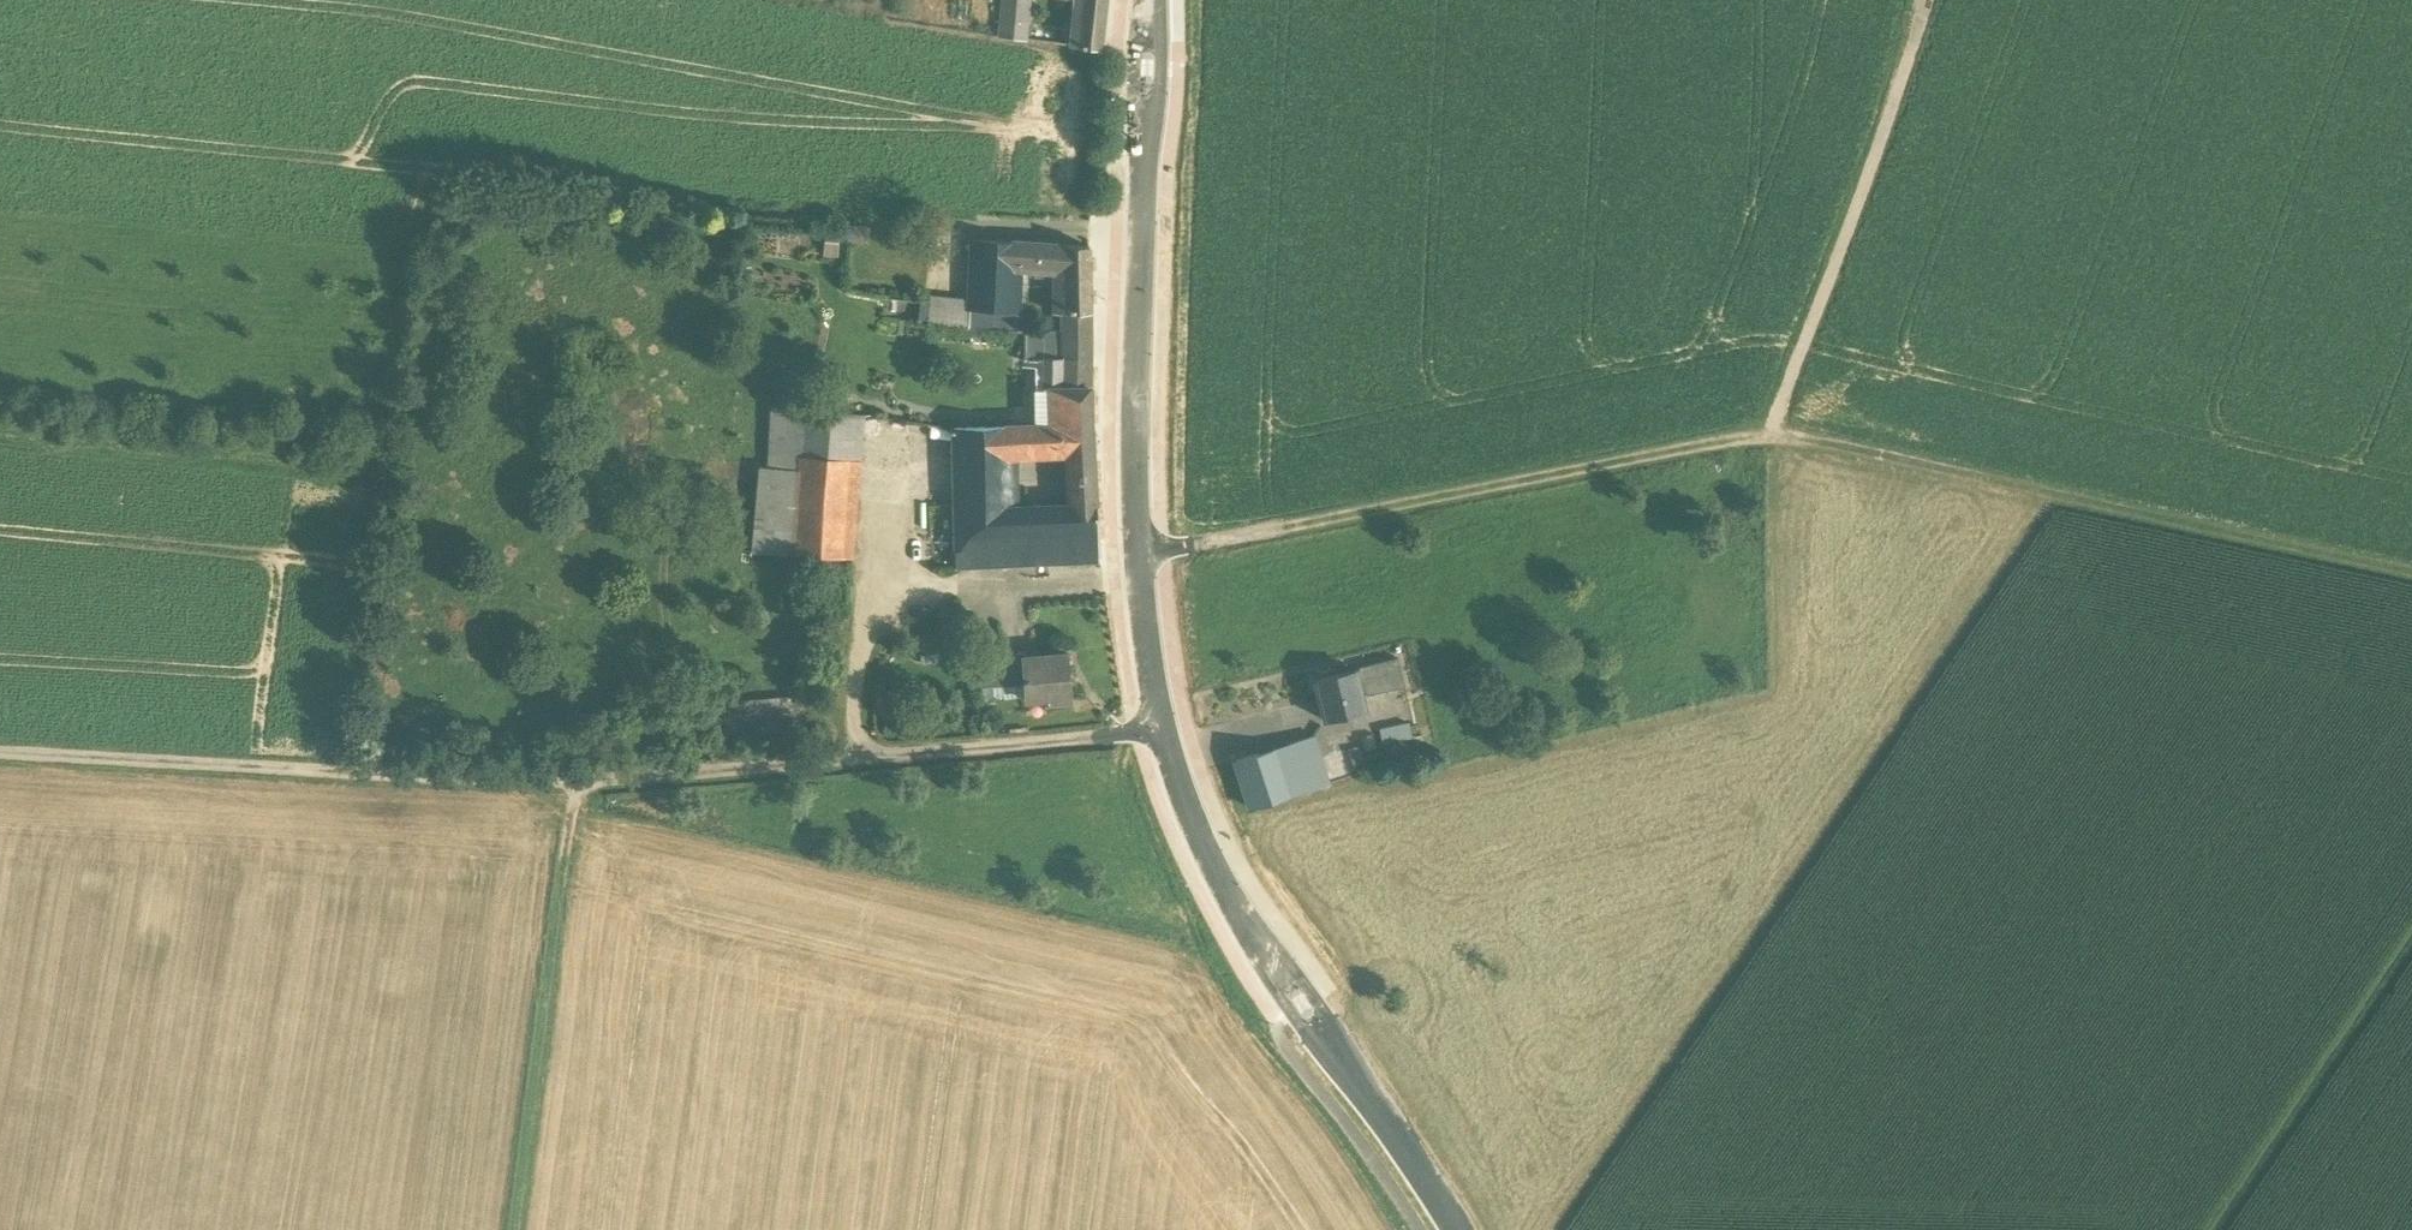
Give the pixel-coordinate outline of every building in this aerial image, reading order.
[(1002,19),(998,19),(996,38),(1024,40),(1029,0),(1005,0),(1002,19)] [(1066,46),(1077,47),(1082,0),(1072,0),(1066,46)] [(1077,47),(1101,50),(1106,0),(1082,0),(1077,47)] [(844,225),(828,224),(824,264),(840,265),(844,225)] [(872,228),(855,226),(852,252),(869,254),(872,228)] [(1019,267),(1020,243),(971,240),(969,309),(1015,311),(1019,267)] [(1089,247),(1020,243),(1019,267),(1053,269),(1063,269),(1064,291),(1090,292),(1089,271),(1089,247)] [(1053,295),(1064,295),(1064,291),(1063,269),(1053,269),(1053,295)] [(1090,312),(1090,292),(1064,291),(1064,295),(1064,313),(1072,314),(1090,312)] [(922,323),(968,328),(969,309),(925,302),(922,323)] [(1014,332),(1015,311),(969,309),(968,328),(1014,332)] [(1091,333),(1090,312),(1072,314),(1072,333),(1091,333)] [(1062,390),(1062,333),(1014,332),(1014,378),(1031,378),(1032,396),(1050,395),(1050,390),(1062,390)] [(1091,390),(1091,333),(1072,333),(1062,333),(1062,390),(1091,390)] [(1062,390),(1050,390),(1050,395),(1050,426),(1009,427),(1009,457),(1011,457),(1069,453),(1070,474),(1094,472),(1091,423),(1091,390),(1062,390)] [(863,417),(774,411),(770,468),(770,469),(801,472),(802,459),(850,462),(860,462),(863,417)] [(1009,427),(954,430),(956,489),(1011,486),(1011,457),(1009,457),(1009,427)] [(850,462),(802,459),(801,472),(794,555),(843,558),(850,462)] [(801,472),(770,469),(770,468),(760,468),(752,552),(794,555),(801,472)] [(1094,472),(1070,474),(1071,506),(1096,504),(1094,472)] [(1011,486),(956,489),(958,548),(958,568),(1020,565),(1019,509),(1012,509),(1011,486)] [(958,548),(956,489),(910,490),(912,550),(958,548)] [(1071,506),(1019,509),(1020,565),(1042,564),(1042,568),(1050,567),(1049,563),(1074,562),(1075,566),(1081,566),(1081,562),(1099,561),(1096,504),(1071,506)] [(1022,652),(1001,654),(1004,688),(1023,686),(1021,658),(1023,658),(1022,652)] [(1023,658),(1021,658),(1023,686),(1025,700),(1048,698),(1048,702),(1071,700),(1067,654),(1023,658)] [(1395,662),(1356,670),(1361,698),(1401,690),(1395,662)] [(1356,670),(1314,680),(1319,703),(1321,702),(1325,718),(1364,709),(1361,698),(1356,670)] [(1409,715),(1374,723),(1377,739),(1413,731),(1409,715)] [(826,716),(728,718),(729,739),(826,736),(826,716)] [(1314,735),(1275,747),(1290,796),(1329,783),(1314,735)] [(1275,747),(1236,760),(1252,808),(1290,796),(1275,747)]
